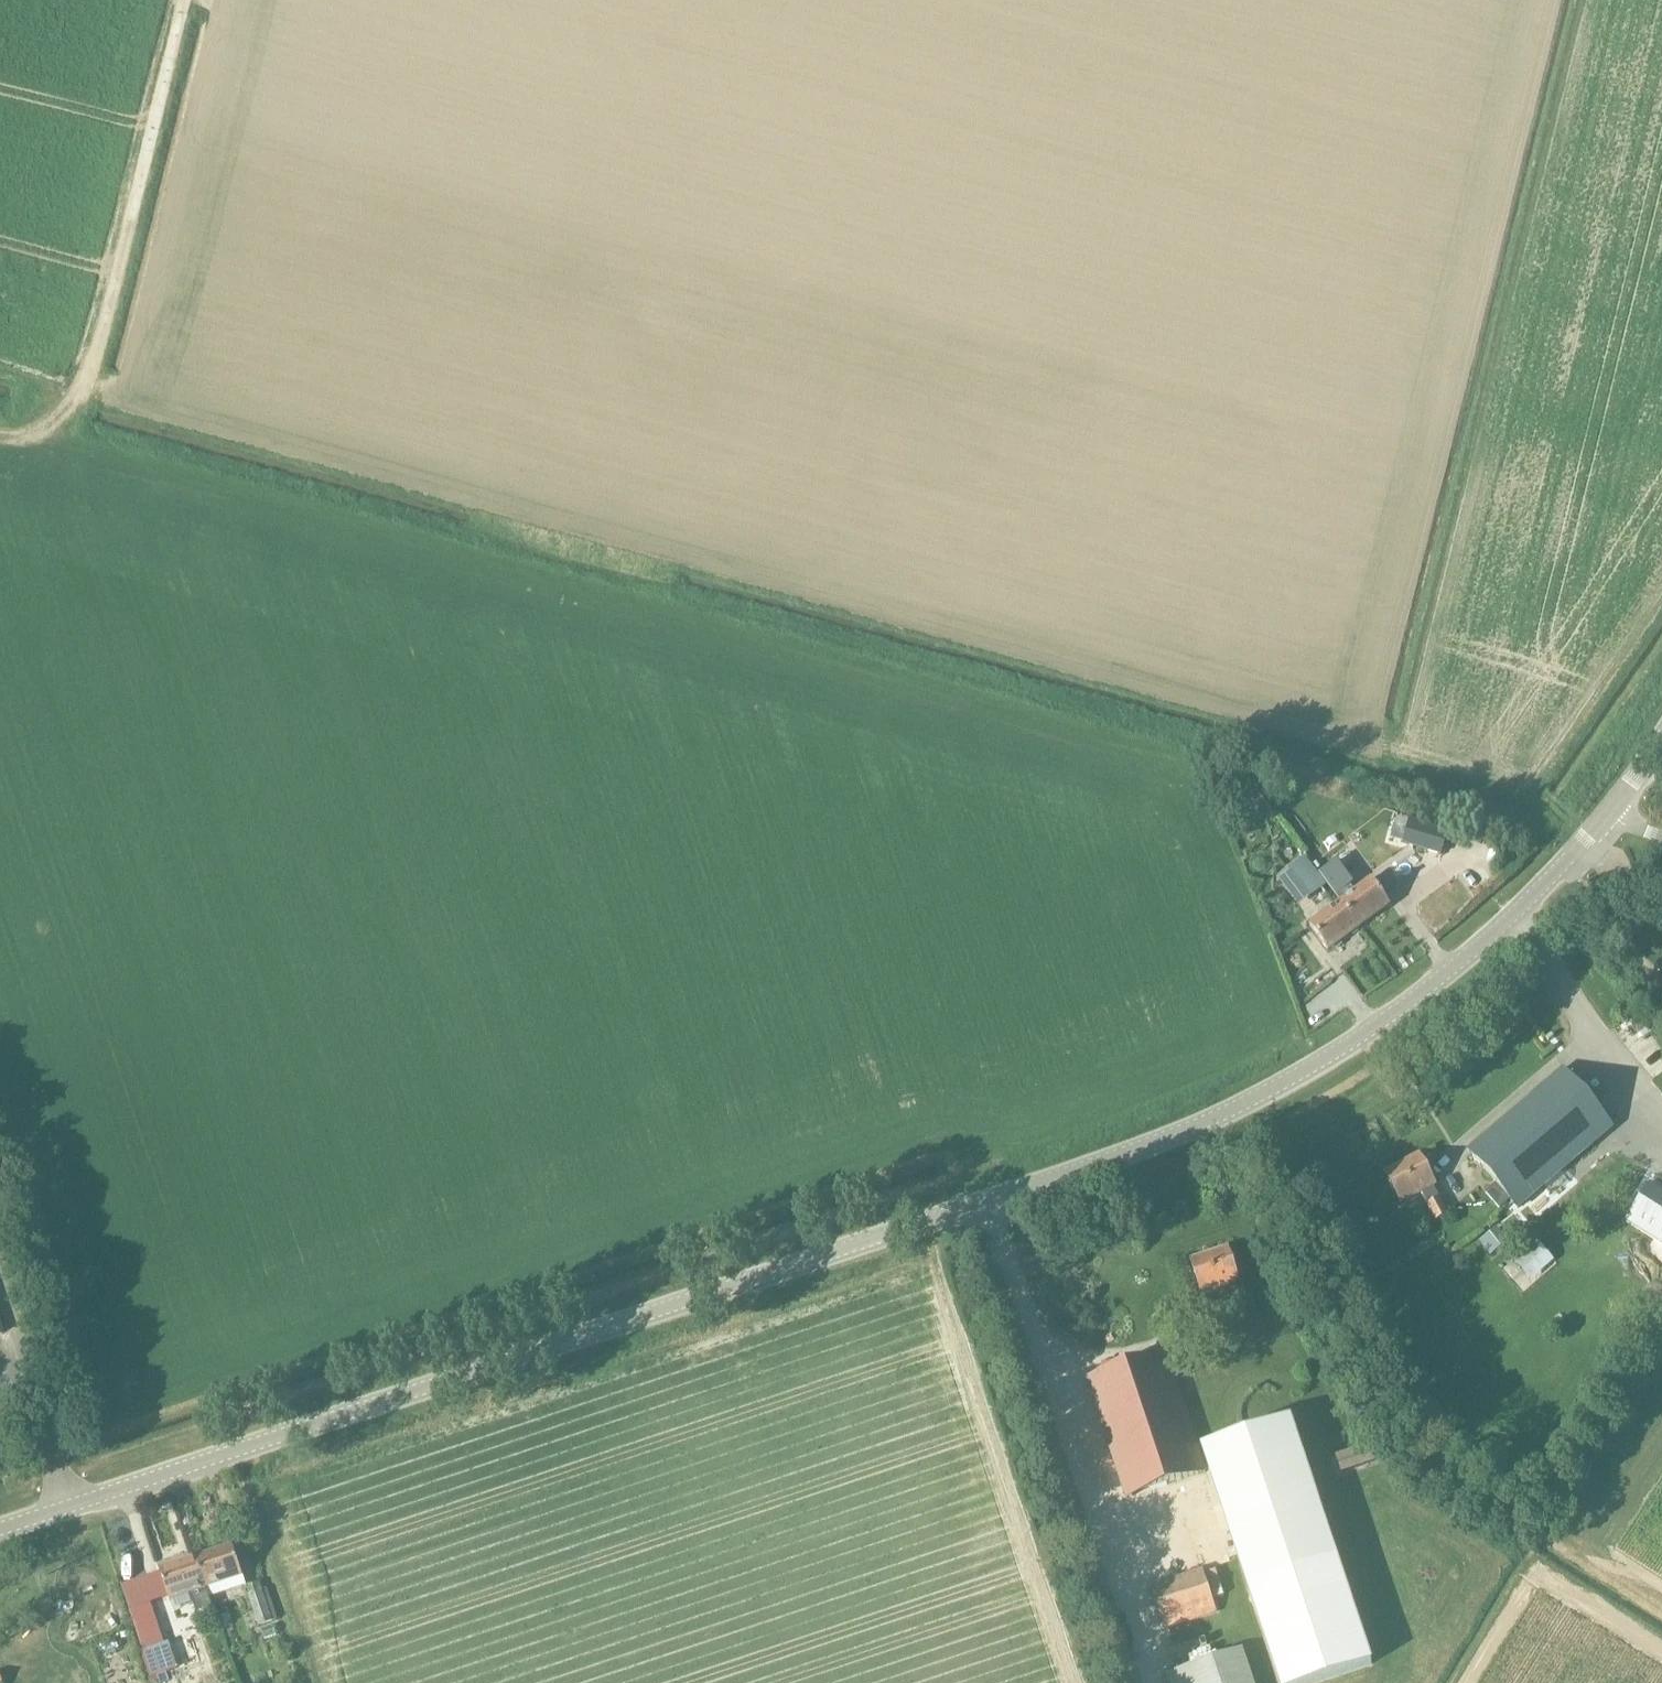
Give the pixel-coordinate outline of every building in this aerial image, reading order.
[(1447,834),(1408,822),(1402,844),(1440,856),(1447,834)] [(1322,889),(1300,860),(1287,871),(1308,899),(1322,889)] [(1339,903),(1357,927),(1388,905),(1370,881),(1339,903)] [(1357,927),(1339,903),(1308,926),(1326,950),(1357,927)] [(1516,1209),(1613,1126),(1563,1067),(1465,1150),(1494,1184),(1485,1192),(1498,1209),(1508,1201),(1516,1209)] [(1447,1214),(1432,1186),(1435,1185),(1418,1155),(1384,1174),(1400,1204),(1420,1193),(1435,1221),(1447,1214)] [(1650,1181),(1625,1220),(1661,1244),(1661,1189),(1650,1181)] [(1227,1248),(1190,1261),(1200,1293),(1224,1285),(1228,1297),(1226,1298),(1231,1315),(1246,1311),(1240,1293),(1238,1293),(1233,1282),(1238,1281),(1227,1248)] [(1206,1472),(1168,1358),(1166,1351),(1085,1378),(1125,1499),(1206,1472)] [(1337,1557),(1290,1419),(1202,1448),(1248,1587),(1337,1557)] [(196,1560),(205,1588),(242,1576),(232,1548),(196,1560)] [(1248,1587),(1281,1682),(1309,1682),(1372,1662),(1337,1557),(1248,1587)] [(209,1600),(205,1588),(196,1560),(159,1572),(169,1600),(191,1593),(195,1605),(209,1600)] [(1201,1569),(1197,1570),(1195,1565),(1182,1569),(1184,1575),(1151,1586),(1165,1629),(1200,1617),(1216,1612),(1201,1569)] [(135,1604),(162,1599),(155,1568),(128,1573),(135,1604)] [(272,1626),(269,1617),(258,1585),(246,1589),(260,1630),(272,1626)] [(170,1665),(200,1655),(190,1626),(161,1636),(170,1665)] [(1242,1649),(1166,1675),(1169,1682),(1253,1682),(1242,1649)]
